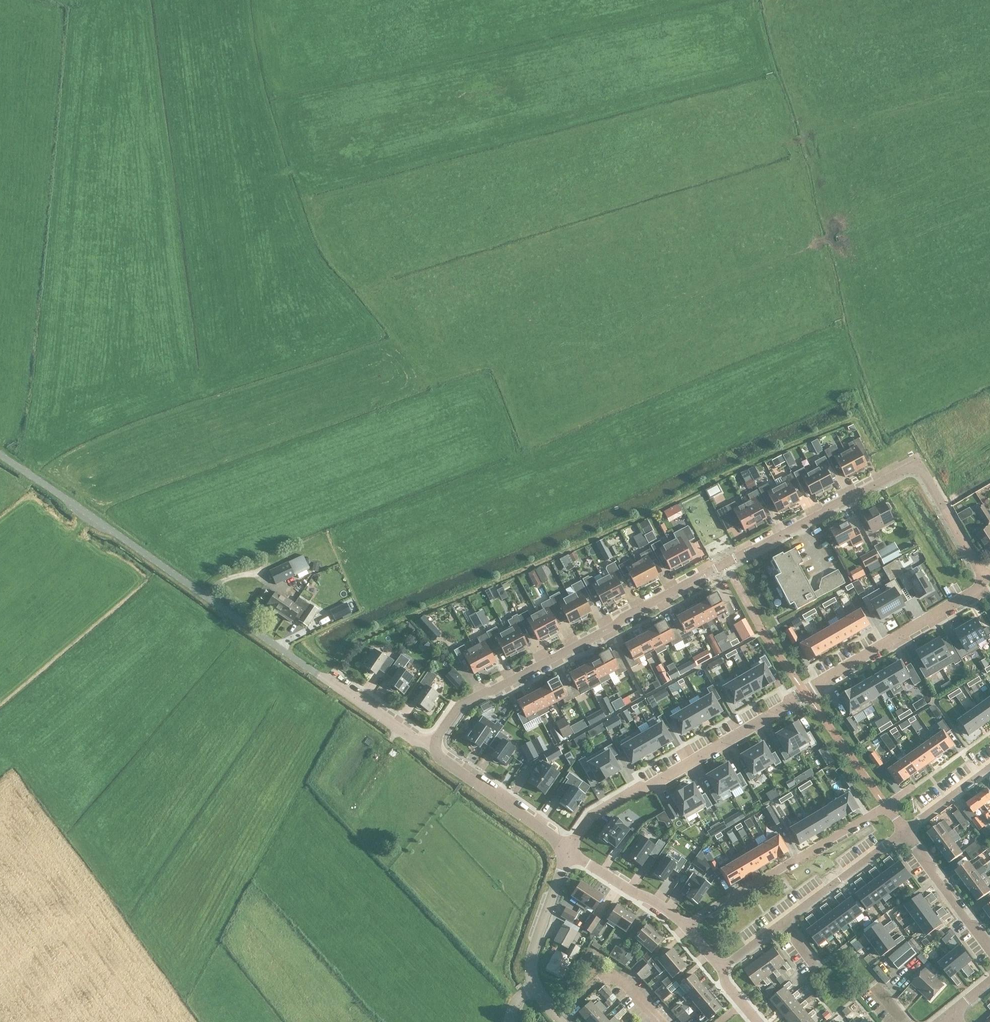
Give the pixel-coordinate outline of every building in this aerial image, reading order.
[(976,402),(982,412),(989,407),(989,394),(976,402)] [(982,412),(987,421),(989,419),(989,407),(982,412)] [(822,432),(816,435),(820,443),(826,440),(822,432)] [(851,449),(845,452),(857,474),(864,470),(863,468),(866,466),(859,452),(864,449),(858,438),(848,444),(851,449)] [(945,438),(929,446),(935,456),(950,447),(945,438)] [(817,454),(822,451),(821,450),(822,450),(817,439),(811,443),(817,454)] [(950,447),(935,456),(941,466),(956,457),(950,447)] [(857,474),(845,452),(840,455),(837,450),(832,452),(830,448),(824,451),(832,466),(837,463),(845,477),(848,475),(850,478),(857,474)] [(782,455),(772,461),(775,467),(785,461),(782,455)] [(812,471),(823,492),(831,488),(829,486),(833,484),(826,472),(831,469),(825,457),(814,462),(818,469),(812,471)] [(956,457),(941,466),(946,476),(962,467),(956,457)] [(796,464),(792,458),(786,461),(789,467),(796,464)] [(755,467),(748,470),(754,482),(761,478),(755,467)] [(823,492),(812,471),(807,474),(804,468),(793,473),(800,486),(805,483),(811,495),(815,493),(816,496),(823,492)] [(785,485),(779,488),(778,488),(789,509),(796,506),(795,504),(799,502),(792,488),(797,486),(791,474),(782,479),(785,485)] [(747,482),(750,489),(756,486),(752,479),(747,482)] [(778,488),(779,488),(778,486),(771,490),(768,484),(758,489),(765,502),(770,499),(778,513),(782,511),(783,513),(789,509),(778,488)] [(710,498),(721,492),(717,485),(706,491),(710,498)] [(750,500),(744,504),(756,527),(763,523),(762,521),(766,519),(759,507),(764,504),(757,490),(747,495),(750,500)] [(756,527),(744,504),(737,507),(735,502),(724,508),(731,522),(738,518),(744,531),(748,529),(749,531),(756,527)] [(887,504),(885,505),(883,502),(873,508),(874,509),(870,511),(869,510),(863,514),(863,513),(862,513),(871,530),(877,527),(878,529),(886,525),(884,522),(892,518),(889,512),(891,511),(891,509),(889,504),(887,504)] [(668,520),(681,513),(677,505),(664,512),(668,520)] [(984,505),(978,509),(988,525),(989,524),(989,515),(984,505)] [(717,512),(721,520),(727,518),(722,509),(717,512)] [(639,524),(644,532),(651,529),(646,520),(639,524)] [(862,542),(856,529),(851,531),(846,522),(830,530),(839,546),(849,541),(853,547),(862,542)] [(676,540),(670,543),(682,566),(689,563),(688,561),(691,559),(684,545),(689,542),(694,539),(688,526),(682,529),(673,534),(676,540)] [(978,534),(989,553),(989,526),(978,534)] [(656,540),(652,532),(644,536),(645,537),(648,544),(656,540)] [(645,537),(636,542),(639,549),(649,544),(648,544),(645,537)] [(596,543),(606,562),(613,558),(603,539),(596,543)] [(883,540),(873,545),(884,565),(902,556),(895,543),(887,547),(883,540)] [(682,566),(670,543),(663,547),(660,541),(651,546),(657,559),(663,556),(670,570),(674,568),(675,570),(682,566)] [(637,563),(648,585),(655,581),(654,579),(658,577),(650,563),(656,560),(650,549),(639,555),(642,560),(637,563)] [(772,559),(773,561),(770,563),(775,572),(778,570),(780,575),(774,578),(789,606),(793,604),(796,609),(796,610),(796,611),(816,600),(816,599),(845,584),(838,570),(822,579),(819,588),(821,591),(813,595),(812,593),(809,595),(792,563),(795,561),(798,566),(802,564),(794,550),(783,556),(782,554),(772,559)] [(879,559),(874,551),(860,558),(865,567),(879,559)] [(569,556),(573,562),(579,559),(575,552),(569,556)] [(569,555),(560,560),(564,566),(572,562),(569,555)] [(648,585),(637,563),(632,566),(629,560),(618,566),(624,577),(629,574),(637,588),(640,586),(641,588),(648,585)] [(276,585),(295,576),(288,562),(269,571),(276,585)] [(602,579),(615,602),(621,599),(620,597),(624,595),(617,581),(622,578),(614,563),(606,567),(606,569),(609,576),(602,579)] [(853,579),(865,573),(860,564),(849,570),(853,579)] [(542,583),(547,580),(541,567),(535,570),(542,583)] [(918,598),(931,591),(930,589),(931,588),(928,581),(926,582),(919,571),(912,575),(910,571),(898,578),(905,590),(911,586),(918,598)] [(326,596),(331,594),(326,576),(320,578),(326,596)] [(615,602),(602,579),(596,582),(594,578),(591,577),(589,578),(588,576),(582,580),(590,595),(596,592),(603,606),(607,604),(608,606),(615,602)] [(297,577),(292,583),(298,588),(303,583),(297,577)] [(881,593),(893,613),(904,607),(897,595),(902,592),(895,580),(885,586),(887,590),(881,593)] [(569,597),(581,620),(587,617),(588,615),(587,614),(591,612),(583,598),(589,595),(581,581),(571,586),(575,594),(569,597)] [(485,591),(490,601),(495,598),(490,589),(485,591)] [(881,620),(893,613),(881,593),(879,589),(862,599),(869,611),(874,608),(881,620)] [(263,600),(268,593),(263,590),(259,597),(263,600)] [(276,592),(268,604),(276,609),(275,612),(291,623),(292,620),(293,621),(296,618),(300,620),(299,621),(307,627),(318,610),(310,604),(309,605),(299,598),(294,604),(276,592)] [(581,620),(569,597),(563,600),(559,593),(549,598),(550,599),(550,600),(557,613),(562,610),(569,624),(573,622),(573,623),(576,623),(581,620)] [(717,593),(706,599),(707,601),(708,601),(716,617),(722,615),(724,619),(729,616),(717,593)] [(557,613),(550,600),(541,604),(544,610),(537,614),(549,637),(556,633),(555,631),(559,629),(552,616),(557,613)] [(698,606),(709,627),(714,625),(712,620),(716,617),(708,601),(707,601),(698,606)] [(351,614),(346,604),(331,612),(335,621),(351,614)] [(702,625),(704,630),(709,627),(698,606),(688,612),(696,628),(702,625)] [(483,626),(490,623),(483,610),(476,613),(483,626)] [(859,632),(869,626),(860,610),(850,616),(859,632)] [(549,637),(537,614),(531,617),(527,611),(518,616),(525,630),(530,627),(538,641),(541,639),(542,641),(549,637)] [(683,611),(676,615),(682,627),(677,630),(683,641),(685,645),(692,641),(690,637),(694,635),(691,631),(696,628),(688,612),(684,614),(683,611)] [(476,613),(469,617),(476,630),(483,626),(476,613)] [(511,628),(505,631),(517,654),(525,650),(524,648),(527,646),(520,633),(526,631),(517,615),(512,618),(512,619),(508,621),(511,628)] [(424,616),(417,623),(433,641),(441,634),(424,616)] [(849,637),(859,632),(850,616),(840,622),(849,637)] [(988,627),(983,630),(977,619),(976,620),(975,618),(965,624),(977,644),(987,639),(989,643),(989,630),(988,627)] [(747,639),(754,635),(745,619),(738,623),(734,626),(743,641),(747,639)] [(665,621),(654,626),(655,629),(656,629),(664,645),(670,642),(672,646),(683,641),(677,630),(671,633),(665,621)] [(839,643),(849,637),(840,622),(830,628),(839,643)] [(410,633),(414,629),(409,623),(405,627),(410,633)] [(980,649),(977,644),(965,624),(956,629),(957,631),(956,632),(962,643),(955,647),(962,659),(980,649)] [(517,654),(505,631),(500,634),(496,627),(486,633),(494,647),(499,645),(506,657),(510,656),(511,657),(517,654)] [(791,628),(785,632),(792,644),(799,641),(791,628)] [(829,649),(839,643),(830,628),(820,633),(829,649)] [(657,654),(667,649),(664,645),(656,629),(655,629),(646,634),(654,650),(655,650),(657,654)] [(819,655),(829,649),(820,633),(810,639),(819,655)] [(473,648),(486,671),(492,667),(491,665),(495,663),(488,649),(493,646),(486,634),(477,639),(480,644),(473,648)] [(654,650),(646,634),(636,639),(644,656),(647,660),(651,658),(649,653),(654,650)] [(946,648),(940,638),(929,645),(943,669),(954,663),(955,665),(962,661),(953,646),(948,649),(946,648)] [(421,643),(426,650),(431,646),(425,639),(421,643)] [(630,654),(625,657),(631,669),(641,663),(639,659),(644,656),(636,639),(625,645),(630,654)] [(724,639),(717,643),(722,653),(729,649),(724,639)] [(732,647),(740,643),(737,639),(730,643),(732,647)] [(819,655),(810,639),(800,645),(809,660),(819,655)] [(716,655),(722,652),(715,641),(712,643),(711,645),(716,655)] [(486,671),(473,648),(467,651),(464,645),(454,651),(460,663),(466,660),(474,674),(478,672),(479,674),(486,671)] [(943,669),(929,645),(918,652),(925,664),(919,667),(926,679),(943,669)] [(369,674),(371,675),(373,673),(376,668),(385,674),(394,661),(387,657),(386,659),(384,658),(385,657),(374,650),(368,658),(366,657),(360,665),(367,669),(367,672),(368,674),(369,674)] [(609,650),(598,656),(600,658),(609,675),(614,672),(617,676),(627,671),(621,659),(615,662),(609,650)] [(708,650),(702,653),(707,661),(712,658),(708,650)] [(407,686),(413,677),(403,670),(410,661),(401,655),(387,675),(395,681),(391,686),(391,688),(391,689),(392,691),(394,691),(395,691),(397,690),(404,695),(409,687),(407,686)] [(750,667),(753,671),(753,670),(763,687),(773,681),(766,669),(771,666),(765,655),(759,659),(760,661),(750,667)] [(600,658),(590,664),(599,680),(604,677),(606,681),(611,679),(609,675),(600,658)] [(718,666),(724,663),(721,658),(716,661),(718,666)] [(980,662),(983,669),(989,665),(986,658),(980,662)] [(685,665),(688,671),(696,666),(693,661),(685,665)] [(910,678),(915,686),(922,682),(915,670),(908,674),(901,662),(891,668),(901,684),(910,678)] [(599,680),(590,664),(580,669),(591,690),(596,687),(594,683),(599,680)] [(674,679),(680,675),(676,668),(670,672),(674,679)] [(891,690),(901,684),(891,668),(881,673),(891,690)] [(575,684),(569,687),(575,698),(591,690),(580,669),(570,674),(575,684)] [(447,675),(458,687),(464,682),(453,670),(447,675)] [(744,676),(754,692),(763,687),(753,670),(753,671),(744,676)] [(420,699),(417,704),(416,706),(416,707),(418,708),(418,709),(420,709),(421,709),(423,708),(430,713),(435,705),(433,703),(439,695),(429,688),(437,676),(429,671),(413,694),(420,699)] [(670,681),(665,672),(659,675),(664,684),(670,681)] [(881,696),(891,690),(881,673),(871,679),(881,696)] [(744,698),(754,692),(744,676),(735,681),(744,698)] [(557,678),(547,683),(546,684),(548,686),(557,702),(562,699),(565,704),(575,698),(569,687),(564,690),(557,678)] [(872,701),(881,696),(871,679),(861,685),(871,701),(872,701)] [(734,704),(744,698),(735,681),(724,687),(734,704)] [(941,686),(945,693),(954,688),(950,681),(941,686)] [(852,691),(864,711),(874,705),(872,701),(871,701),(861,685),(852,691)] [(548,686),(538,691),(547,707),(557,702),(548,686)] [(701,701),(711,717),(721,711),(714,699),(719,696),(713,686),(708,689),(711,695),(701,701)] [(621,697),(625,704),(640,694),(636,688),(621,697)] [(547,707),(538,691),(528,697),(537,713),(547,707)] [(854,717),(864,711),(852,691),(841,697),(854,717)] [(662,698),(659,693),(653,696),(656,702),(662,698)] [(537,713),(528,697),(518,702),(523,712),(517,714),(523,726),(529,722),(539,717),(536,713),(537,713)] [(701,723),(711,717),(701,701),(692,706),(701,723)] [(989,721),(989,704),(988,701),(979,707),(989,722),(989,721)] [(610,703),(605,706),(608,714),(614,711),(610,703)] [(701,723),(692,706),(682,712),(692,728),(701,723)] [(936,707),(932,706),(930,707),(938,718),(943,715),(936,707)] [(969,714),(980,728),(989,722),(979,707),(969,714)] [(681,734),(692,728),(682,712),(672,718),(681,734)] [(598,721),(595,714),(589,717),(586,718),(590,726),(593,724),(598,721)] [(648,726),(650,728),(650,727),(661,746),(671,740),(664,728),(669,725),(663,714),(658,717),(659,720),(648,726)] [(959,721),(970,735),(980,728),(969,714),(959,721)] [(499,732),(500,732),(503,727),(497,722),(495,725),(483,716),(479,723),(478,722),(472,731),(470,730),(465,737),(472,742),(471,745),(472,747),(473,747),(475,748),(477,746),(481,741),(489,747),(499,732)] [(850,717),(846,721),(854,733),(858,729),(850,717)] [(573,733),(565,718),(556,723),(560,730),(564,738),(570,734),(573,733)] [(579,723),(583,730),(587,727),(584,720),(579,723)] [(934,739),(945,753),(954,746),(946,734),(951,730),(944,720),(938,724),(944,732),(935,738),(934,739)] [(612,728),(608,721),(603,724),(607,731),(612,728)] [(797,723),(787,729),(798,747),(798,748),(800,752),(810,746),(811,748),(817,744),(810,732),(805,735),(797,723)] [(596,727),(600,733),(605,730),(602,724),(596,727)] [(640,733),(641,735),(642,735),(652,752),(661,746),(650,727),(650,728),(640,733)] [(558,744),(564,740),(557,728),(551,731),(558,744)] [(896,728),(890,732),(896,740),(902,736),(896,728)] [(788,753),(798,748),(798,747),(787,729),(777,735),(784,747),(779,750),(785,761),(791,757),(788,753)] [(499,732),(489,747),(497,753),(494,758),(493,760),(494,762),(495,763),(497,763),(498,763),(499,762),(506,766),(512,759),(510,757),(516,748),(506,742),(508,738),(500,732),(499,732)] [(898,747),(888,733),(881,738),(891,752),(898,747)] [(936,759),(945,753),(934,739),(935,738),(932,734),(923,741),(925,745),(926,745),(936,759)] [(633,740),(642,757),(652,752),(642,735),(641,735),(633,740)] [(632,763),(642,757),(633,740),(631,736),(620,742),(632,763)] [(530,742),(521,747),(525,754),(529,761),(538,757),(534,749),(530,742)] [(763,743),(753,749),(763,768),(764,768),(773,762),(775,766),(781,763),(775,752),(770,755),(763,743)] [(612,744),(596,753),(609,776),(620,770),(613,758),(618,755),(612,744)] [(543,745),(537,748),(539,753),(546,750),(543,745)] [(927,765),(936,759),(926,745),(925,745),(917,751),(927,765)] [(825,746),(818,750),(827,765),(834,761),(825,746)] [(545,755),(548,762),(562,754),(558,748),(545,755)] [(765,770),(764,768),(763,768),(753,749),(742,755),(749,767),(744,770),(750,781),(756,778),(754,776),(765,770)] [(918,772),(927,765),(917,751),(908,757),(918,772)] [(575,759),(571,752),(565,756),(571,766),(575,759)] [(599,782),(609,776),(596,753),(587,759),(585,757),(578,761),(586,774),(592,770),(599,782)] [(878,768),(884,764),(875,753),(870,756),(878,768)] [(910,778),(918,772),(908,757),(899,763),(910,778)] [(538,769),(537,768),(532,774),(534,775),(529,782),(545,793),(558,773),(543,762),(538,769)] [(900,785),(910,778),(899,763),(889,770),(900,785)] [(728,764),(717,770),(731,793),(740,787),(742,789),(748,786),(740,773),(735,776),(728,764)] [(799,777),(795,780),(797,784),(814,774),(811,769),(799,777)] [(730,793),(731,793),(717,770),(707,776),(714,788),(709,791),(715,802),(721,799),(720,797),(729,791),(730,793)] [(951,773),(954,783),(963,780),(960,770),(951,773)] [(583,782),(569,772),(566,778),(568,780),(561,789),(567,793),(564,796),(565,797),(560,804),(573,813),(577,806),(578,807),(582,802),(581,801),(585,795),(578,789),(583,782)] [(848,790),(852,787),(844,775),(839,778),(848,790)] [(793,778),(786,782),(789,788),(796,784),(793,778)] [(693,784),(683,791),(696,813),(705,808),(707,810),(713,806),(705,793),(700,796),(693,784)] [(977,796),(987,809),(989,807),(989,803),(989,802),(989,801),(989,792),(987,788),(977,796)] [(686,819),(696,813),(683,791),(672,797),(686,819)] [(849,815),(859,809),(850,794),(840,800),(849,815)] [(649,822),(665,808),(655,796),(639,810),(649,822)] [(977,796),(967,803),(974,813),(980,809),(983,813),(987,809),(977,796)] [(839,821),(849,815),(840,800),(830,806),(839,821)] [(678,816),(671,804),(665,808),(672,820),(678,816)] [(757,821),(773,811),(770,806),(753,815),(757,821)] [(829,827),(839,821),(830,806),(820,811),(829,827)] [(960,824),(966,820),(958,809),(953,814),(960,824)] [(819,833),(829,827),(820,811),(810,817),(819,833)] [(745,817),(742,812),(737,814),(740,820),(745,817)] [(779,823),(773,812),(766,816),(772,827),(779,823)] [(986,826),(979,816),(972,820),(980,830),(986,826)] [(600,837),(599,839),(605,843),(606,842),(607,842),(608,841),(615,847),(629,830),(621,824),(622,823),(614,817),(600,837)] [(809,838),(819,833),(810,817),(800,823),(809,838)] [(733,824),(729,819),(725,822),(728,827),(733,824)] [(745,822),(749,829),(754,826),(750,819),(745,822)] [(944,820),(940,823),(927,833),(935,843),(948,833),(952,830),(944,820)] [(966,820),(960,824),(964,829),(969,825),(966,820)] [(799,844),(809,838),(800,823),(790,829),(799,844)] [(743,828),(738,831),(742,837),(747,834),(743,828)] [(766,838),(767,840),(778,857),(788,851),(776,832),(766,838)] [(948,833),(935,843),(942,853),(955,843),(948,833)] [(976,838),(975,842),(965,849),(969,855),(987,841),(980,835),(976,838)] [(655,859),(665,844),(659,840),(655,846),(640,836),(630,850),(628,849),(624,856),(631,861),(632,859),(642,866),(649,855),(655,859)] [(757,845),(759,848),(759,847),(768,863),(778,857),(767,840),(757,845)] [(960,840),(955,843),(942,853),(950,863),(963,853),(960,849),(963,847),(963,844),(960,840)] [(969,855),(973,860),(989,847),(989,845),(987,841),(969,855)] [(750,853),(759,868),(768,863),(759,847),(759,848),(750,853)] [(701,850),(692,863),(698,867),(705,857),(701,850)] [(750,874),(759,868),(750,853),(741,858),(750,874)] [(668,855),(654,874),(664,882),(673,870),(678,873),(687,861),(681,857),(678,862),(668,855)] [(896,865),(890,856),(887,858),(904,882),(911,876),(900,862),(896,865)] [(982,857),(971,865),(968,861),(955,871),(963,881),(976,871),(987,863),(982,857)] [(750,874),(741,858),(731,864),(740,879),(750,874)] [(904,882),(887,858),(883,861),(889,870),(886,872),(896,887),(904,882)] [(731,864),(729,860),(726,862),(728,866),(721,870),(730,885),(740,879),(731,864)] [(716,876),(722,873),(715,861),(709,864),(716,876)] [(875,867),(872,869),(889,892),(896,887),(886,872),(882,875),(875,867)] [(872,869),(869,872),(875,880),(871,883),(882,898),(889,892),(872,869)] [(980,876),(976,871),(963,881),(971,891),(989,877),(985,872),(980,876)] [(686,883),(693,888),(686,897),(697,904),(711,885),(700,877),(700,878),(693,873),(684,885),(685,885),(686,883)] [(861,877),(858,880),(875,903),(882,898),(871,883),(867,886),(861,877)] [(971,891),(978,901),(989,892),(989,889),(988,886),(989,885),(989,879),(989,877),(971,891)] [(858,880),(854,882),(861,891),(856,894),(867,909),(875,903),(858,880)] [(580,907),(592,888),(582,882),(572,896),(579,900),(576,905),(580,907)] [(604,895),(592,888),(580,907),(584,910),(587,906),(594,910),(604,895)] [(841,892),(838,895),(855,918),(862,912),(852,898),(847,901),(841,892)] [(923,899),(920,895),(920,894),(906,905),(911,913),(935,895),(932,892),(923,899)] [(855,918),(838,895),(834,897),(841,906),(837,909),(848,923),(855,918)] [(935,895),(911,913),(917,920),(931,909),(928,905),(937,899),(935,895)] [(827,904),(824,906),(841,929),(848,923),(837,909),(833,912),(827,904)] [(617,925),(627,911),(618,905),(608,919),(617,925)] [(826,917),(822,919),(833,934),(841,929),(824,906),(820,908),(826,917)] [(572,923),(578,913),(566,907),(561,917),(572,923)] [(939,915),(945,910),(943,907),(937,911),(939,915)] [(931,909),(917,920),(922,927),(936,917),(931,909)] [(627,911),(617,925),(629,933),(633,927),(631,926),(637,917),(635,916),(637,914),(630,910),(628,912),(627,911)] [(939,915),(936,917),(922,927),(927,935),(942,924),(939,920),(948,913),(945,910),(939,915)] [(592,913),(583,928),(591,933),(600,919),(592,913)] [(819,922),(812,914),(809,916),(826,939),(833,934),(822,919),(819,922)] [(826,939),(809,916),(805,919),(812,927),(808,930),(819,945),(826,939)] [(894,923),(892,920),(883,927),(879,923),(865,933),(871,941),(894,923)] [(592,933),(594,935),(597,937),(604,926),(598,923),(592,933)] [(897,927),(894,923),(871,941),(876,948),(891,937),(888,934),(897,927)] [(567,948),(564,955),(557,951),(548,969),(562,976),(571,960),(574,961),(581,948),(571,943),(577,932),(563,924),(554,941),(567,948)] [(644,945),(655,933),(654,932),(655,930),(650,925),(648,927),(647,925),(635,938),(644,945)] [(946,933),(951,939),(956,935),(951,929),(946,933)] [(643,959),(641,961),(632,970),(637,974),(651,960),(658,953),(654,950),(663,940),(662,939),(664,937),(657,932),(656,933),(655,933),(644,945),(648,949),(641,957),(643,959)] [(894,941),(891,937),(876,948),(882,956),(905,938),(903,935),(894,941)] [(913,938),(908,942),(914,950),(919,946),(913,938)] [(914,950),(908,942),(907,941),(889,957),(899,970),(918,954),(914,950)] [(858,942),(853,946),(858,952),(858,951),(863,948),(858,942)] [(614,959),(621,949),(616,945),(609,956),(614,959)] [(621,949),(614,959),(619,962),(628,949),(623,945),(621,949)] [(975,971),(968,963),(972,959),(960,945),(953,951),(972,974),(975,971)] [(774,948),(765,954),(777,970),(784,965),(788,970),(791,968),(787,962),(785,963),(774,948)] [(659,961),(654,965),(656,968),(661,974),(666,969),(679,958),(672,949),(659,961)] [(953,951),(946,957),(958,971),(963,967),(970,976),(972,974),(953,951)] [(777,970),(765,954),(756,961),(767,977),(774,972),(778,977),(777,978),(781,984),(786,981),(781,975),(777,970)] [(921,954),(917,957),(929,969),(933,966),(921,954)] [(958,971),(946,957),(939,963),(958,985),(961,983),(954,974),(958,971)] [(660,981),(663,985),(654,992),(658,997),(667,989),(667,988),(679,978),(676,975),(686,966),(679,958),(666,969),(669,973),(660,981)] [(651,960),(637,974),(641,978),(650,969),(655,964),(651,960)] [(767,977),(756,961),(745,969),(756,985),(764,979),(768,985),(772,982),(767,977)] [(886,984),(890,980),(878,965),(873,969),(886,984)] [(944,986),(924,968),(911,983),(930,1000),(944,986)] [(687,994),(700,983),(693,974),(679,986),(686,994),(687,994)] [(790,981),(785,986),(786,987),(771,1000),(778,1008),(793,995),(788,989),(793,985),(790,981)] [(687,994),(686,994),(682,997),(686,1001),(690,998),(694,1003),(708,991),(700,983),(687,994)] [(613,994),(605,985),(598,991),(607,1000),(613,994)] [(769,994),(776,989),(773,985),(766,990),(769,994)] [(671,993),(667,989),(658,997),(662,1001),(671,993)] [(711,995),(708,991),(694,1003),(701,1012),(702,1012),(717,999),(713,993),(711,995)] [(798,991),(793,995),(778,1008),(786,1018),(801,1005),(796,998),(801,994),(798,991)] [(871,994),(865,1000),(869,1004),(875,998),(871,994)] [(701,1012),(696,1016),(700,1021),(701,1021),(702,1021),(707,1021),(722,1009),(721,1007),(723,1005),(717,999),(702,1012),(701,1012)] [(801,1005),(786,1018),(789,1021),(800,1021),(809,1014),(804,1008),(809,1004),(806,1000),(801,1005)] [(846,1017),(859,1006),(855,1001),(842,1012),(846,1017)] [(587,1021),(604,1005),(600,1002),(595,1006),(591,1002),(580,1013),(587,1021)] [(678,1004),(671,1010),(677,1017),(684,1010),(678,1004)] [(587,1021),(588,1021),(601,1021),(606,1017),(603,1014),(608,1010),(604,1005),(587,1021)] [(624,1008),(619,1013),(622,1016),(627,1012),(624,1008)] [(677,1017),(681,1021),(685,1021),(690,1017),(684,1010),(677,1017)] [(809,1014),(800,1021),(816,1021),(812,1018),(817,1013),(814,1010),(809,1014)]
